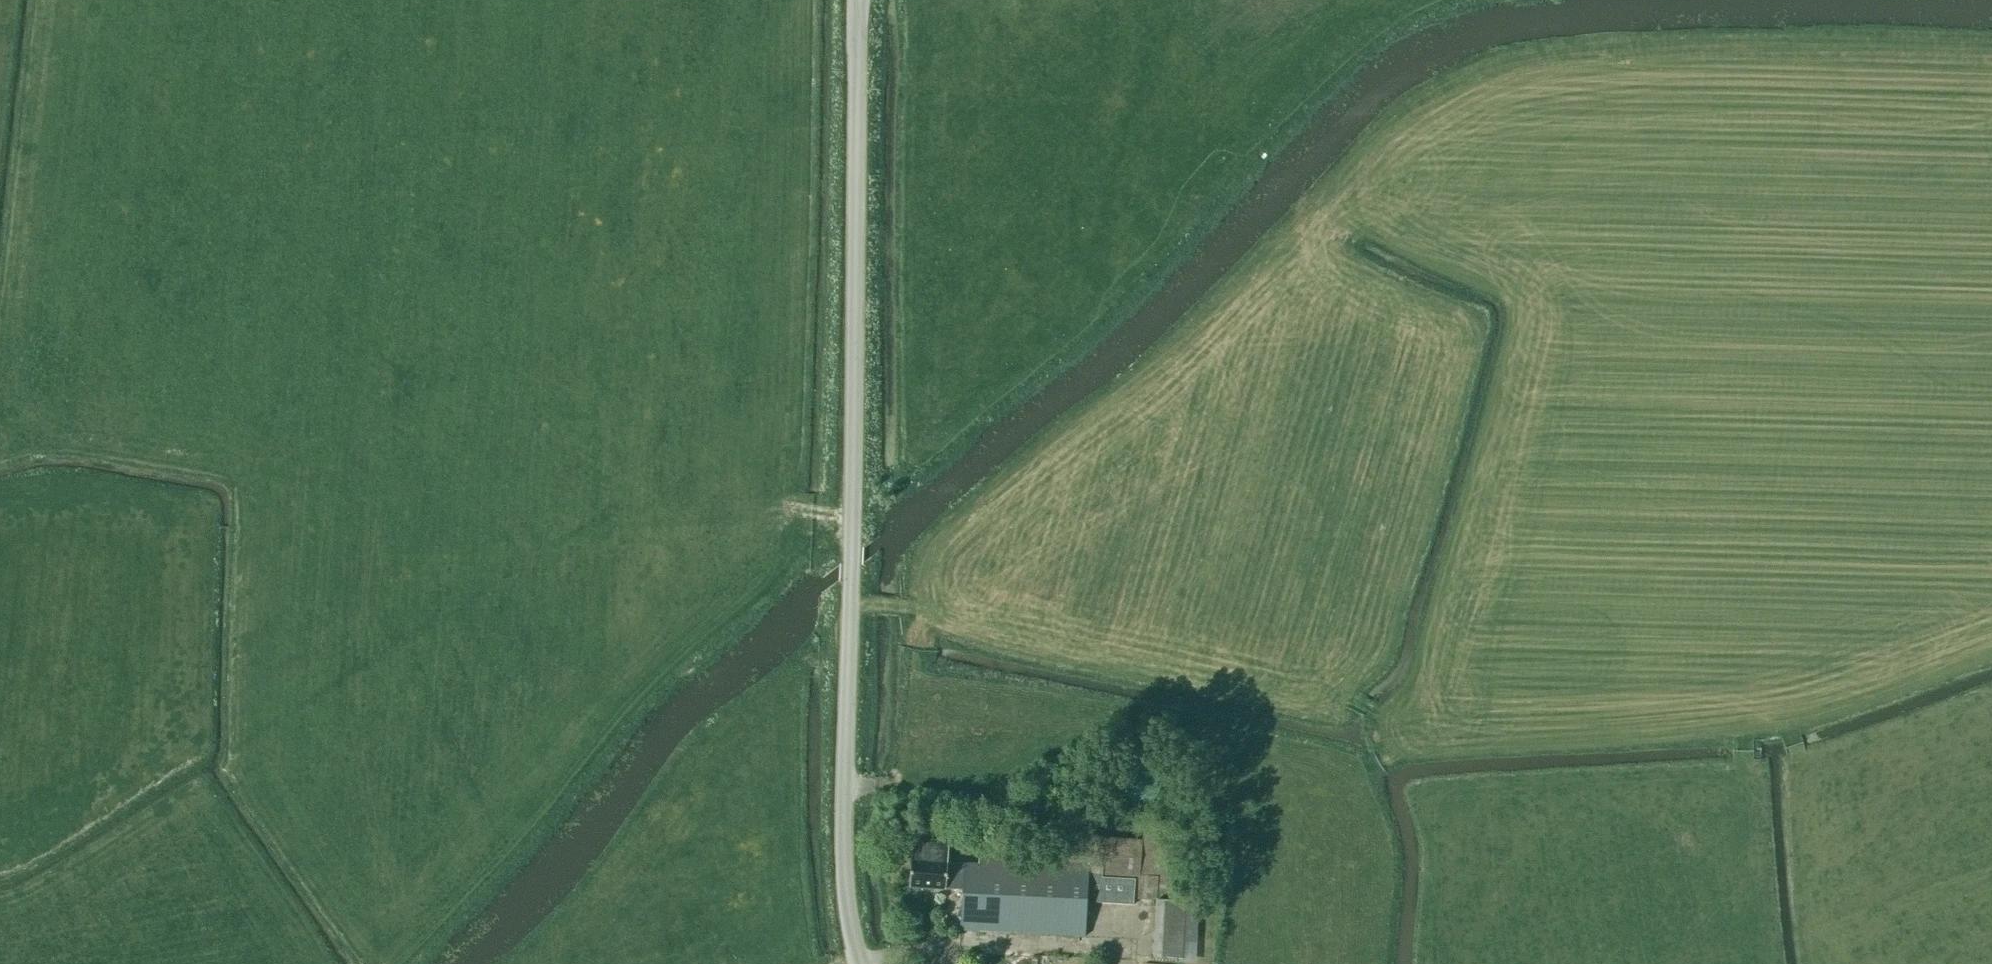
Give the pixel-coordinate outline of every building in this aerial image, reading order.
[(1155,901),(1155,898),(1173,899),(1177,833),(1162,831),(1161,842),(1094,837),(1094,834),(1066,834),(1066,863),(1020,861),(1020,856),(1005,855),(1005,860),(978,859),(978,865),(946,863),(947,842),(911,841),(909,888),(963,891),(960,931),(1085,937),(1087,897),(1091,897),(1097,903),(1133,906),(1134,901),(1155,901)] [(1183,960),(1186,903),(1156,902),(1154,958),(1183,960)]
